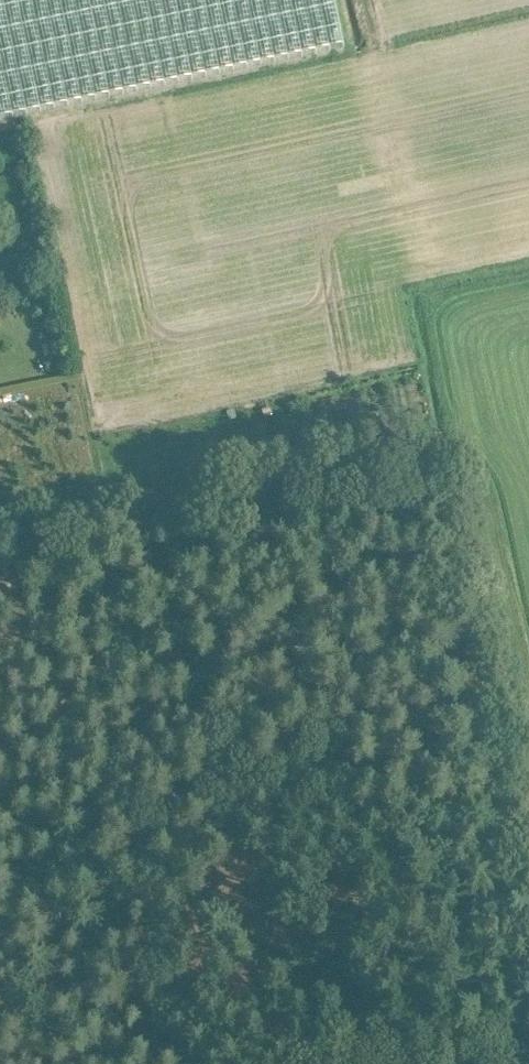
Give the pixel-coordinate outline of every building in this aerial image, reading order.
[(336,0),(0,0),(0,119),(346,45),(336,0)]
